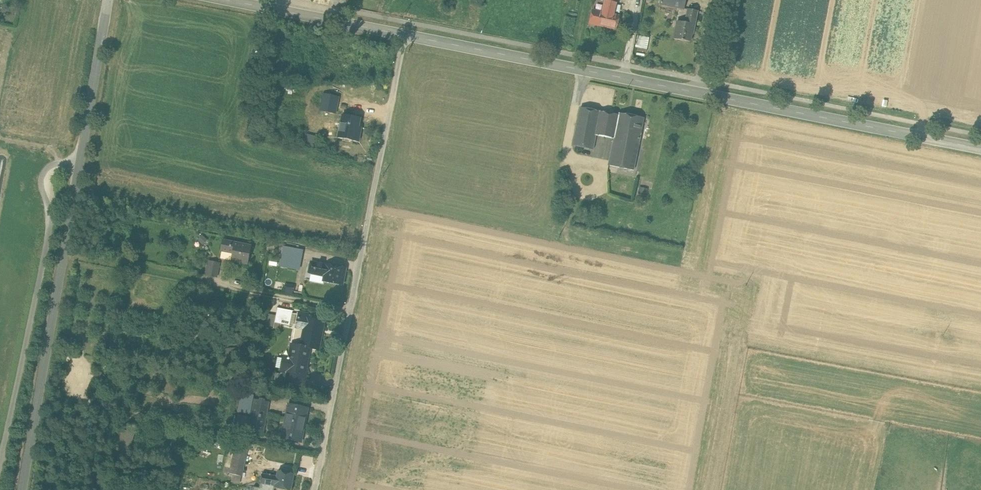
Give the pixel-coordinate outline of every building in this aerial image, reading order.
[(603,12),(602,12),(593,10),(590,24),(616,30),(620,16),(614,14),(617,1),(613,0),(605,0),(603,12)] [(660,4),(684,9),(686,0),(661,0),(660,4)] [(697,11),(688,9),(686,23),(678,21),(674,39),(684,41),(690,42),(692,31),(694,31),(697,11)] [(637,50),(649,50),(649,36),(638,35),(637,50)] [(337,114),(340,96),(323,93),(319,110),(337,114)] [(600,111),(581,108),(573,146),(593,149),(600,111)] [(600,111),(593,149),(602,154),(611,153),(616,127),(619,115),(600,111)] [(644,118),(619,113),(619,115),(616,127),(641,132),(644,118)] [(360,118),(343,115),(338,137),(359,141),(361,132),(358,131),(360,118)] [(641,132),(616,127),(611,153),(609,165),(634,170),(641,132)] [(251,246),(223,240),(221,250),(233,253),(232,260),(248,264),(251,246)] [(291,249),(284,248),(281,266),(288,267),(291,249)] [(302,251),(291,249),(288,267),(298,269),(302,251)] [(220,263),(209,261),(206,275),(217,277),(220,263)] [(327,265),(311,262),(309,272),(325,276),(324,281),(342,284),(345,268),(327,265)] [(293,311),(278,308),(275,323),(290,326),(293,311)] [(324,321),(307,318),(308,314),(299,312),(296,327),(304,328),(301,346),(310,348),(319,350),(324,321)] [(301,346),(292,344),(289,358),(284,357),(281,370),(288,371),(286,382),(304,386),(306,374),(305,374),(310,348),(301,346)] [(269,402),(255,400),(253,415),(266,417),(269,402)] [(307,408),(289,404),(286,421),(304,425),(307,408)] [(266,417),(253,415),(250,430),(263,432),(266,417)] [(304,425),(286,421),(283,438),(300,442),(304,425)] [(248,446),(237,443),(230,473),(242,476),(248,446)] [(278,470),(277,476),(262,474),(260,483),(275,486),(275,488),(286,489),(291,489),(294,474),(278,470)]
